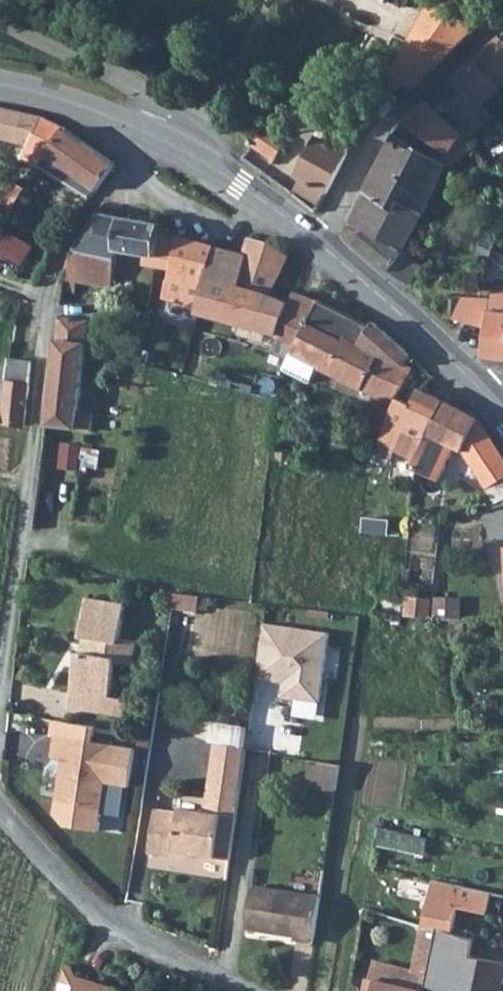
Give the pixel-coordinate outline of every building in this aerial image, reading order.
[(388,97),(399,107),(502,9),(502,4),(495,0),(440,0),(388,97)] [(493,109),(502,100),(502,45),(468,76),(493,109)] [(444,99),(482,142),(502,121),(493,109),(468,76),(444,99)] [(444,99),(418,124),(459,155),(468,144),(472,147),(470,151),(476,156),(485,146),(482,142),(444,99)] [(3,148),(6,144),(15,108),(0,106),(0,153),(3,148)] [(6,144),(39,163),(51,117),(15,108),(6,144)] [(51,117),(39,163),(51,170),(54,164),(74,178),(78,173),(97,147),(83,136),(69,126),(51,117)] [(418,124),(407,134),(453,165),(459,155),(418,124)] [(289,139),(271,127),(256,144),(277,157),(278,154),(289,139)] [(297,193),(320,210),(358,143),(341,133),(336,142),(329,138),(297,193)] [(407,134),(377,191),(431,218),(441,199),(445,200),(453,186),(449,185),(458,169),(453,165),(407,134)] [(97,147),(78,173),(104,193),(122,167),(97,147)] [(0,153),(0,169),(11,153),(3,148),(0,153)] [(478,178),(465,172),(460,184),(472,190),(478,178)] [(353,237),(364,246),(375,231),(411,255),(431,218),(377,191),(353,237)] [(83,280),(119,288),(124,248),(151,254),(150,260),(176,267),(168,295),(206,304),(203,313),(286,331),(299,306),(278,296),(295,262),(297,259),(282,248),(283,246),(258,239),(251,258),(166,233),(167,224),(108,215),(78,260),(68,283),(65,301),(80,303),(83,280)] [(399,273),(411,255),(375,231),(364,246),(399,273)] [(36,245),(12,232),(0,254),(0,263),(20,274),(36,245)] [(490,244),(501,249),(502,245),(502,236),(495,233),(490,244)] [(430,268),(411,255),(399,273),(417,287),(430,268)] [(40,283),(37,290),(46,294),(49,288),(44,285),(40,283)] [(460,321),(497,333),(492,359),(502,360),(502,294),(496,300),(462,298),(460,321)] [(376,440),(383,443),(406,397),(420,370),(413,367),(369,345),(357,339),(362,326),(328,308),(329,306),(303,295),(299,306),(286,331),(284,334),(308,343),(300,358),(399,401),(394,410),(386,406),(374,426),(381,429),(376,440)] [(81,443),(82,430),(95,432),(100,432),(102,413),(84,410),(94,321),(64,315),(49,439),(81,443)] [(383,325),(369,345),(413,367),(418,356),(383,325)] [(29,429),(36,361),(15,358),(8,409),(0,408),(0,425),(29,429)] [(424,408),(433,392),(441,378),(422,366),(420,370),(406,397),(424,408)] [(447,398),(433,392),(424,408),(406,397),(383,443),(398,449),(422,459),(454,402),(447,398)] [(454,402),(422,459),(416,470),(424,473),(422,475),(419,481),(418,487),(431,489),(434,479),(443,482),(459,448),(471,454),(492,488),(494,486),(496,486),(497,487),(497,490),(495,491),(499,499),(502,497),(502,448),(487,422),(454,402)] [(280,445),(278,459),(292,461),(293,447),(280,445)] [(180,595),(178,608),(199,611),(202,597),(180,595)] [(411,596),(409,616),(436,618),(437,598),(411,596)] [(454,620),(455,599),(444,598),(443,619),(454,620)] [(94,600),(86,640),(90,641),(97,601),(94,600)] [(84,675),(119,681),(122,666),(132,668),(136,644),(126,642),(132,608),(97,601),(90,641),(94,641),(91,657),(88,655),(84,675)] [(470,627),(480,625),(478,617),(469,619),(470,627)] [(283,679),(283,698),(324,700),(331,629),(267,618),(259,678),(283,679)] [(136,644),(132,668),(139,670),(143,646),(136,644)] [(84,675),(88,655),(84,655),(74,710),(78,711),(84,675)] [(116,700),(119,681),(84,675),(78,711),(124,719),(127,702),(116,700)] [(127,702),(124,719),(130,720),(133,704),(127,702)] [(216,740),(241,743),(243,727),(218,724),(216,740)] [(104,813),(109,786),(118,788),(126,750),(59,738),(55,759),(73,762),(70,776),(64,779),(59,804),(104,813)] [(249,748),(223,743),(211,813),(228,816),(227,820),(236,824),(249,748)] [(242,825),(255,749),(249,748),(236,824),(242,825)] [(126,750),(118,788),(132,790),(139,752),(126,750)] [(346,764),(319,760),(315,783),(343,788),(346,764)] [(161,815),(161,816),(156,854),(182,859),(183,854),(230,862),(236,824),(227,820),(228,816),(211,813),(186,809),(184,814),(165,811),(165,814),(164,815),(161,815)] [(236,863),(242,825),(236,824),(230,862),(236,863)] [(377,846),(428,853),(431,836),(380,828),(377,846)] [(269,900),(271,888),(261,887),(259,898),(269,900)] [(259,898),(254,927),(294,934),(301,893),(271,888),(269,900),(259,898)] [(301,893),(294,934),(303,935),(302,940),(320,943),(328,898),(301,893)] [(464,894),(458,929),(502,936),(502,897),(464,894)] [(478,946),(502,953),(502,947),(502,936),(458,929),(455,940),(478,946)] [(478,962),(478,946),(455,940),(447,938),(442,961),(439,973),(436,986),(434,990),(502,990),(502,965),(478,962)] [(372,977),(427,988),(428,984),(436,986),(439,973),(376,960),(372,977)] [(131,990),(114,985),(116,976),(82,966),(75,990),(130,990),(131,990)] [(434,990),(427,988),(372,977),(368,990),(434,990)]
